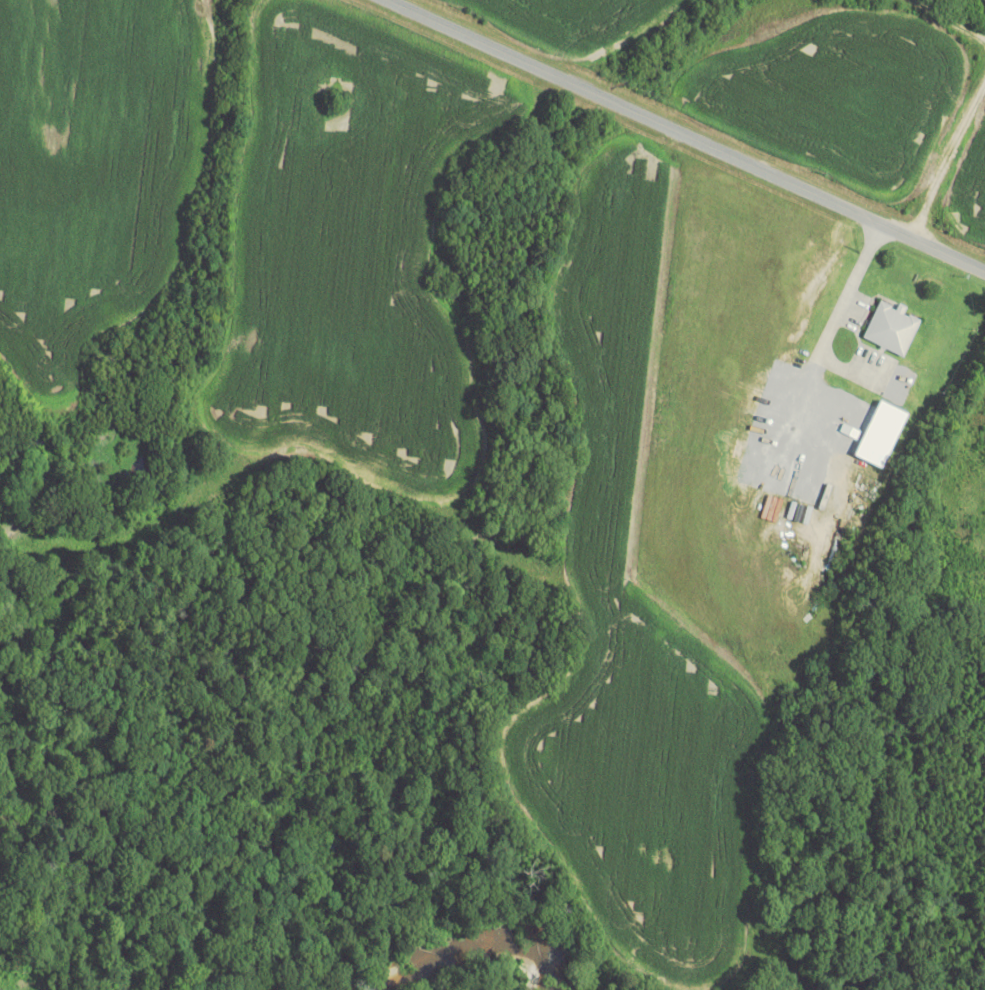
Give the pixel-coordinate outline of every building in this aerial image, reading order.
[(921,315),(880,297),(862,339),(903,357),(921,315)] [(882,468),(908,412),(879,399),(853,455),(882,468)]
